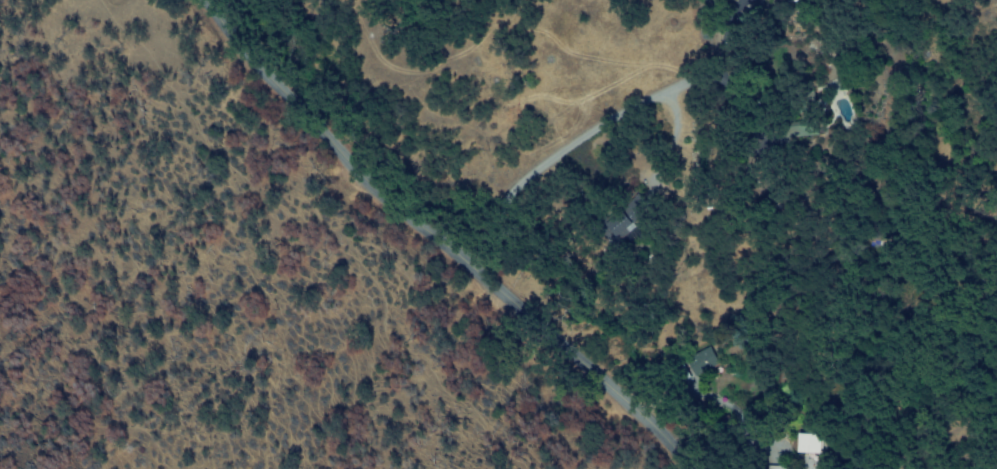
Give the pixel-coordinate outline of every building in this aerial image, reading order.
[(828,453),(807,453),(807,468),(828,468),(828,453)]
